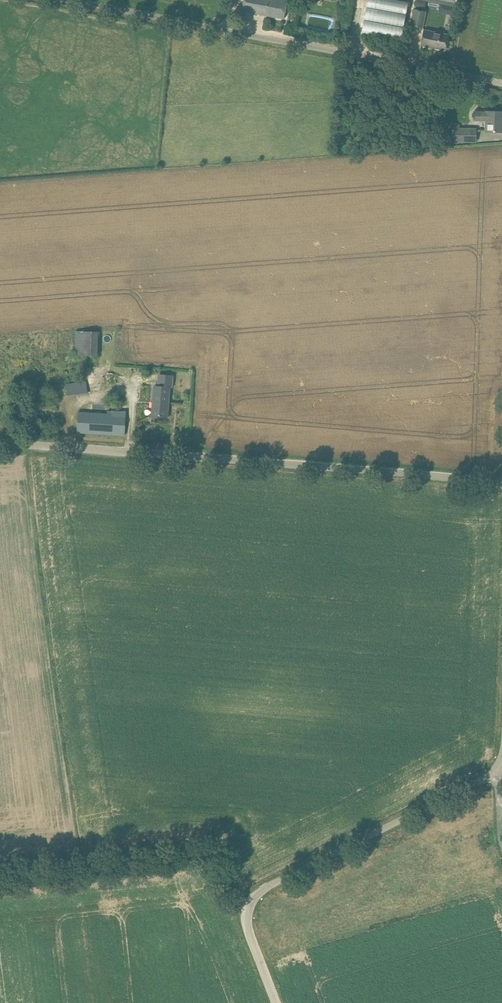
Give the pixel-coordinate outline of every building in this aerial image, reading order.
[(242,11),(284,19),(285,19),(285,18),(287,0),(244,0),(242,11)] [(409,3),(396,0),(368,0),(366,7),(407,15),(409,3)] [(407,15),(366,7),(364,20),(404,28),(407,15)] [(426,11),(414,9),(411,26),(423,28),(426,11)] [(404,28),(364,20),(362,32),(402,40),(404,28)] [(449,35),(425,30),(422,45),(430,47),(430,46),(435,47),(435,48),(446,50),(449,35)] [(430,107),(435,111),(443,101),(438,97),(430,107)] [(477,112),(476,121),(486,121),(486,132),(501,132),(501,112),(487,112),(477,112)] [(476,129),(456,128),(455,140),(475,141),(476,129)] [(98,356),(98,331),(76,332),(75,355),(98,356)] [(173,376),(159,374),(158,386),(155,386),(152,417),(158,417),(158,418),(160,418),(160,417),(168,418),(170,387),(172,387),(173,376)] [(87,391),(85,381),(67,384),(69,395),(87,391)] [(112,414),(79,412),(78,432),(125,435),(126,412),(113,411),(112,414)]
